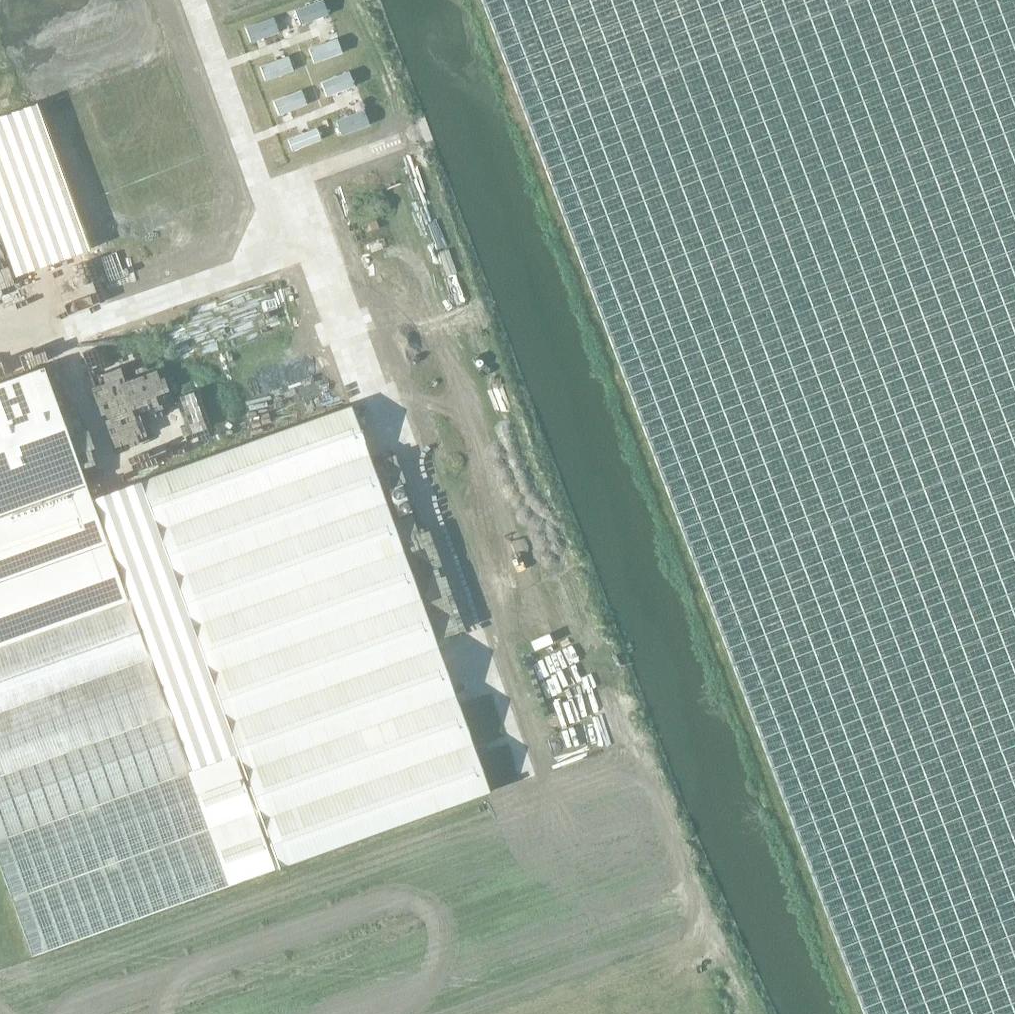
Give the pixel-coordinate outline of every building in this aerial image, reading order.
[(869,1013),(1014,1013),(1014,0),(488,0),(869,1013)] [(89,250),(36,103),(0,116),(0,235),(15,276),(89,250)] [(0,382),(0,530),(91,498),(43,366),(0,382)] [(32,955),(492,792),(351,404),(91,498),(0,530),(0,866),(32,955)]
